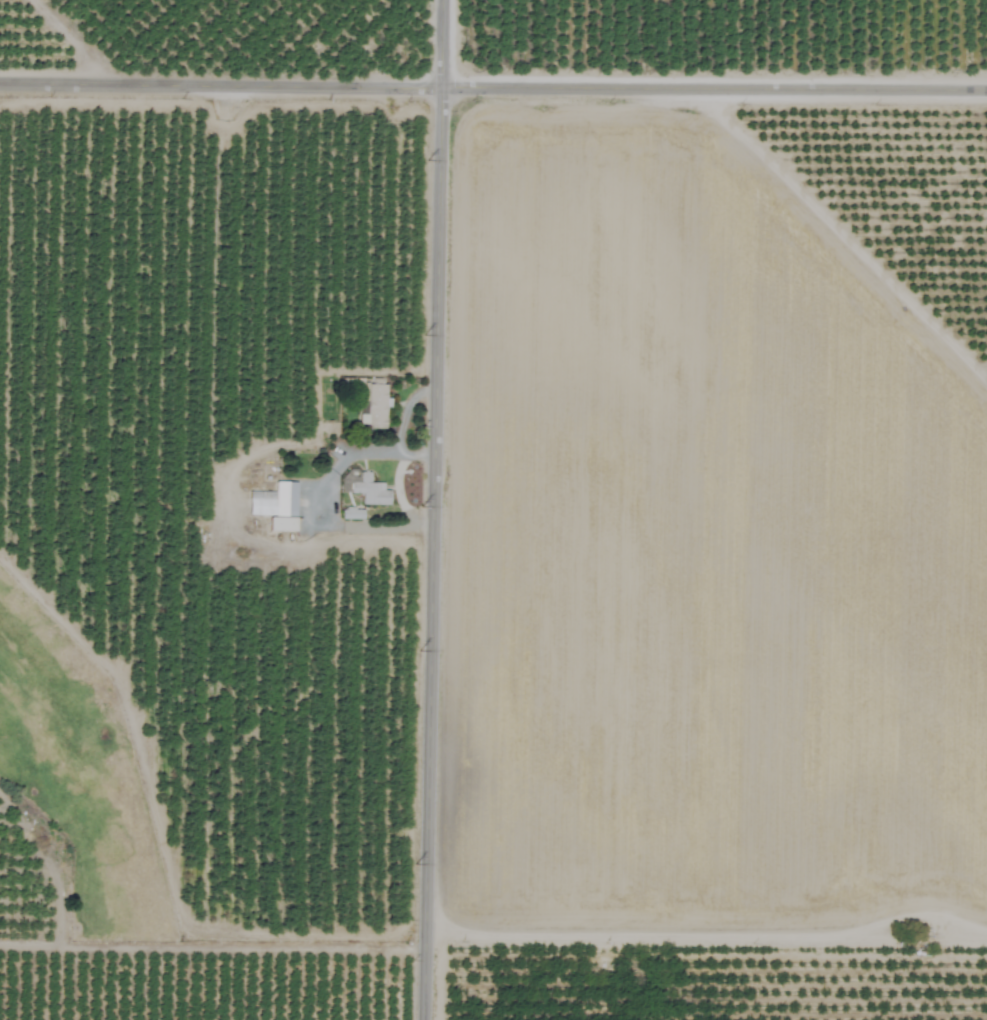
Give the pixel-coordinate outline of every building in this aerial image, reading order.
[(359,426),(384,427),(385,382),(372,381),(371,384),(360,384),(359,426)] [(388,505),(389,490),(382,490),(383,483),(370,483),(370,473),(359,473),(359,483),(350,483),(349,493),(362,493),(362,505),(388,505)] [(295,483),(274,482),(274,492),(248,492),(247,515),(268,515),(268,531),(294,532),(295,483)] [(363,510),(341,509),(341,519),(362,519),(363,510)]
